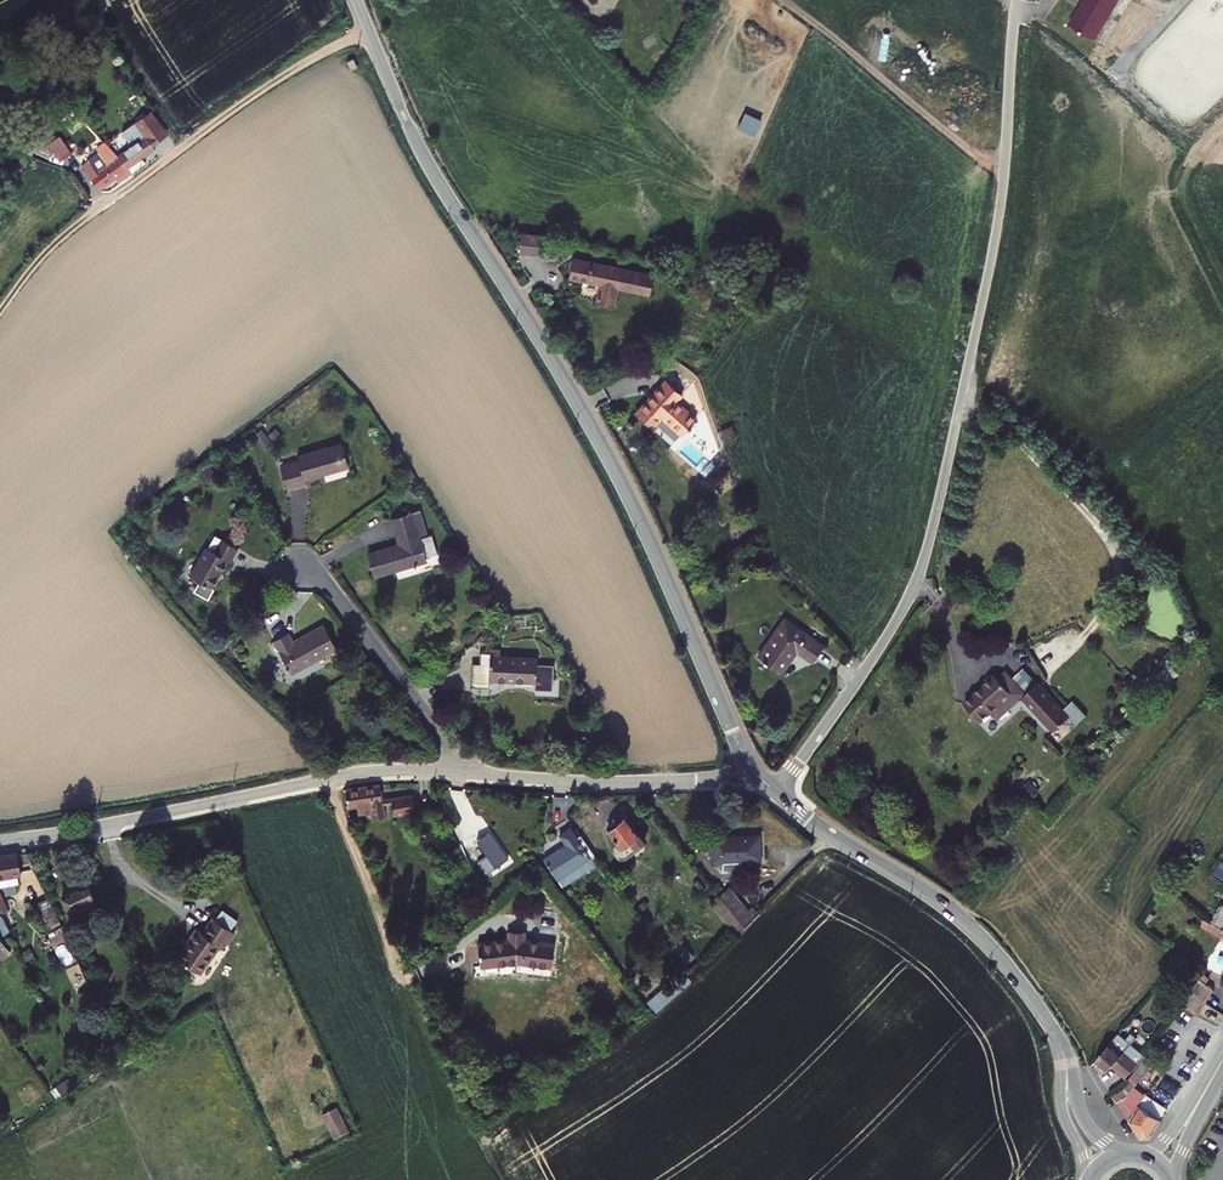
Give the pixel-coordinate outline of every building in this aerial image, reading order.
[(1096,38),(1119,0),(1086,0),(1072,24),(1096,38)] [(128,164),(132,168),(145,159),(142,155),(157,144),(154,140),(167,131),(155,110),(126,130),(134,141),(119,151),(128,164)] [(747,111),(741,128),(760,133),(765,117),(747,111)] [(61,160),(74,151),(63,136),(50,145),(61,160)] [(128,164),(119,151),(95,168),(93,165),(90,168),(100,183),(128,164)] [(531,229),(527,245),(545,249),(549,232),(531,229)] [(658,273),(580,257),(576,275),(606,282),(602,301),(621,305),(625,285),(654,291),(658,273)] [(662,413),(684,430),(697,413),(675,396),(681,388),(665,375),(637,411),(653,424),(662,413)] [(306,477),(351,465),(344,441),(299,454),(300,459),(282,464),(289,487),(307,482),(306,477)] [(404,543),(373,552),(380,574),(432,559),(430,554),(441,551),(435,533),(429,534),(422,509),(396,517),(404,543)] [(238,547),(215,534),(207,546),(206,545),(189,574),(210,586),(227,557),(231,559),(238,547)] [(828,645),(785,619),(762,657),(788,673),(800,652),(817,663),(828,645)] [(339,646),(326,621),(296,637),(291,629),(277,636),(295,669),(339,646)] [(498,681),(534,682),(543,682),(543,690),(562,690),(563,664),(544,663),(544,659),(507,657),(507,651),(498,651),(498,655),(498,678),(498,681)] [(498,655),(487,655),(486,678),(498,678),(498,655)] [(995,709),(1002,717),(1028,694),(1058,729),(1074,716),(1044,681),(1031,692),(1018,676),(1010,683),(1002,673),(972,699),(986,717),(995,709)] [(534,689),(543,690),(543,682),(534,682),(534,689)] [(1031,780),(1019,790),(1029,801),(1040,790),(1031,780)] [(388,818),(386,807),(386,801),(384,786),(350,790),(352,807),(363,806),(364,814),(376,813),(376,819),(388,818)] [(418,813),(416,796),(394,800),(395,805),(397,816),(418,813)] [(630,816),(612,829),(620,841),(617,843),(616,849),(620,855),(626,856),(636,850),(636,847),(648,838),(643,831),(641,832),(630,816)] [(581,837),(574,828),(564,834),(571,844),(548,859),(566,886),(602,862),(584,835),(581,837)] [(494,834),(483,841),(498,866),(509,860),(494,834)] [(765,858),(763,834),(716,837),(717,861),(765,858)] [(16,875),(30,872),(27,852),(12,855),(16,875)] [(16,875),(12,855),(0,857),(0,859),(4,877),(16,875)] [(5,902),(7,901),(14,897),(8,883),(3,885),(1,878),(4,877),(0,859),(0,892),(5,902)] [(75,906),(76,908),(78,910),(80,912),(82,913),(84,914),(87,915),(90,915),(92,915),(95,914),(97,913),(99,911),(101,909),(102,907),(103,905),(104,902),(104,900),(104,897),(103,894),(97,878),(80,884),(81,889),(71,893),(75,906)] [(60,908),(46,879),(37,884),(52,912),(60,908)] [(734,889),(724,897),(748,929),(763,913),(757,906),(750,910),(734,889)] [(7,901),(10,908),(18,905),(14,897),(7,901)] [(715,903),(741,936),(748,929),(724,897),(715,903)] [(233,909),(226,918),(238,926),(245,918),(233,909)] [(0,920),(0,941),(4,948),(9,957),(18,951),(7,936),(19,927),(12,911),(0,920)] [(215,933),(214,931),(201,948),(200,947),(191,958),(211,973),(232,946),(235,949),(247,933),(238,926),(226,918),(215,933)] [(212,930),(200,947),(201,948),(214,931),(212,930)] [(514,939),(485,942),(488,965),(523,961),(558,964),(561,940),(530,938),(530,930),(515,930),(514,939)] [(685,963),(696,955),(684,938),(673,947),(685,963)] [(690,973),(653,1002),(659,1010),(696,981),(690,973)] [(1134,1038),(1126,1032),(1104,1059),(1116,1069),(1120,1064),(1132,1074),(1139,1066),(1148,1054),(1150,1051),(1139,1042),(1145,1035),(1140,1031),(1134,1038)] [(1157,1060),(1148,1054),(1139,1066),(1142,1068),(1148,1072),(1157,1060)] [(1132,1074),(1136,1077),(1142,1068),(1139,1066),(1132,1074)] [(1150,1074),(1148,1072),(1142,1068),(1136,1077),(1132,1082),(1119,1093),(1146,1134),(1157,1137),(1176,1107),(1142,1085),(1150,1074)] [(335,1136),(351,1129),(340,1104),(324,1111),(335,1136)]
